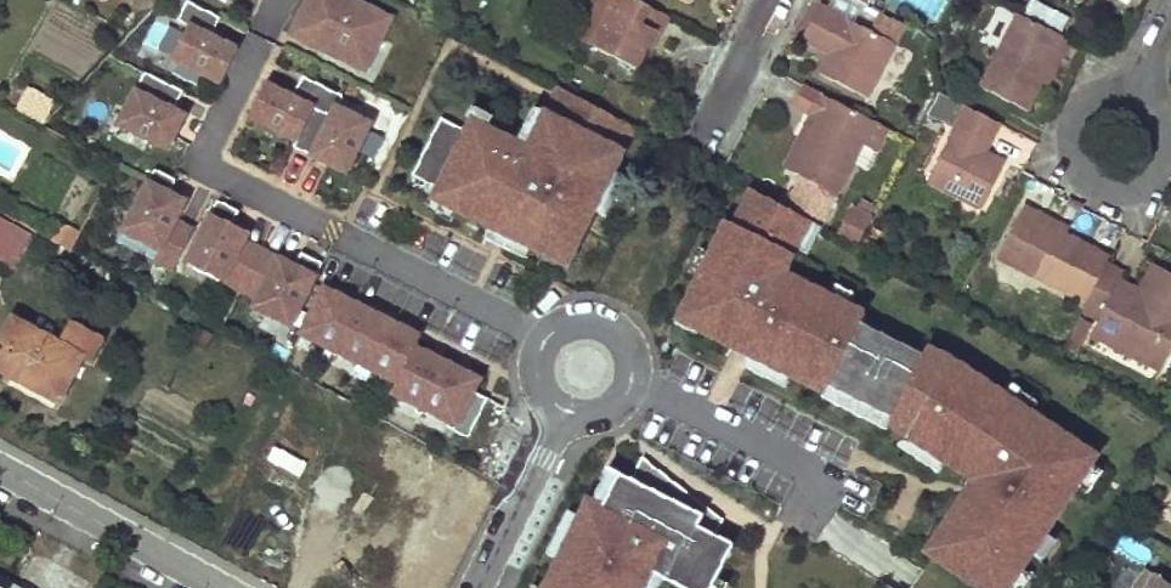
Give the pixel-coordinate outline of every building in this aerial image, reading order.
[(290,32),(365,69),(391,16),(358,0),(306,0),(290,32)] [(576,42),(589,49),(614,0),(598,0),(576,42)] [(666,18),(630,0),(614,0),(589,49),(631,70),(643,47),(650,33),(656,36),(666,18)] [(948,13),(963,21),(974,0),(955,0),(948,13)] [(220,17),(187,1),(177,20),(188,25),(172,58),(221,82),(238,48),(211,35),(220,17)] [(826,53),(816,72),(864,96),(892,42),(816,3),(797,39),(826,53)] [(1034,3),(1029,14),(1062,30),(1067,19),(1034,3)] [(1061,34),(1017,12),(980,85),(1025,108),(1038,82),(1052,54),(1060,59),(1070,39),(1061,34)] [(643,47),(650,50),(656,36),(650,33),(643,47)] [(1038,82),(1047,86),(1060,59),(1052,54),(1038,82)] [(183,91),(144,72),(119,125),(168,149),(185,115),(174,109),(183,91)] [(265,82),(248,116),(297,140),(313,107),(331,116),(337,106),(342,95),(303,75),(292,96),(265,82)] [(472,120),(467,131),(440,118),(412,175),(438,188),(433,198),(568,265),(636,128),(558,86),(528,147),(472,120)] [(872,121),(817,94),(802,86),(793,105),(808,113),(816,117),(789,171),(833,194),(850,162),(872,121)] [(26,88),(15,108),(42,122),(53,102),(26,88)] [(313,107),(297,140),(294,146),(346,172),(370,122),(337,106),(331,116),(313,107)] [(1000,123),(964,106),(925,183),(982,211),(1006,164),(985,153),(977,150),(981,143),(988,147),(1000,123)] [(808,113),(781,167),(789,171),(816,117),(808,113)] [(892,131),(872,121),(850,162),(870,172),(892,131)] [(1001,127),(991,156),(1022,167),(1033,139),(1001,127)] [(977,150),(985,153),(988,147),(981,143),(977,150)] [(153,169),(122,231),(159,249),(153,260),(172,270),(193,229),(174,221),(184,201),(168,193),(175,180),(153,169)] [(975,481),(932,557),(980,587),(1011,587),(1097,458),(960,369),(865,320),(781,277),(808,219),(750,188),(734,225),(726,222),(680,322),(882,422),(975,481)] [(217,200),(186,263),(241,290),(261,250),(244,241),(248,232),(232,224),(238,211),(217,200)] [(875,217),(855,206),(839,236),(860,247),(875,217)] [(1023,206),(997,260),(1071,296),(1094,251),(1066,238),(1038,224),(1043,215),(1023,206)] [(1043,215),(1038,224),(1066,238),(1071,229),(1043,215)] [(2,270),(22,232),(0,220),(0,268),(2,270)] [(294,266),(261,250),(241,290),(257,298),(253,307),(291,326),(322,264),(300,253),(294,266)] [(1104,312),(1120,281),(1125,271),(1109,263),(1088,305),(1104,312)] [(1093,335),(1151,365),(1151,364),(1160,346),(1169,345),(1170,345),(1170,274),(1155,266),(1142,292),(1120,281),(1104,312),(1093,335)] [(396,383),(391,393),(456,424),(453,431),(468,438),(487,399),(473,392),(480,379),(415,347),(421,336),(323,288),(300,336),(396,383)] [(1104,312),(1088,305),(1068,345),(1084,353),(1093,335),(1104,312)] [(10,315),(7,321),(76,358),(85,363),(97,341),(57,320),(49,336),(10,315)] [(0,335),(0,372),(53,400),(76,358),(7,321),(0,335)] [(1165,371),(1170,358),(1170,345),(1169,345),(1160,346),(1151,364),(1165,371)] [(666,576),(689,587),(727,587),(730,582),(719,576),(736,543),(717,533),(725,518),(643,458),(625,493),(615,514),(604,508),(589,501),(580,518),(560,561),(546,587),(660,587),(666,576)] [(625,493),(614,488),(604,508),(615,514),(625,493)] [(560,561),(580,518),(569,513),(549,555),(560,561)] [(1155,570),(1144,586),(1143,587),(1170,587),(1170,581),(1155,570)] [(1144,586),(1134,579),(1128,587),(1143,587),(1144,586)]
